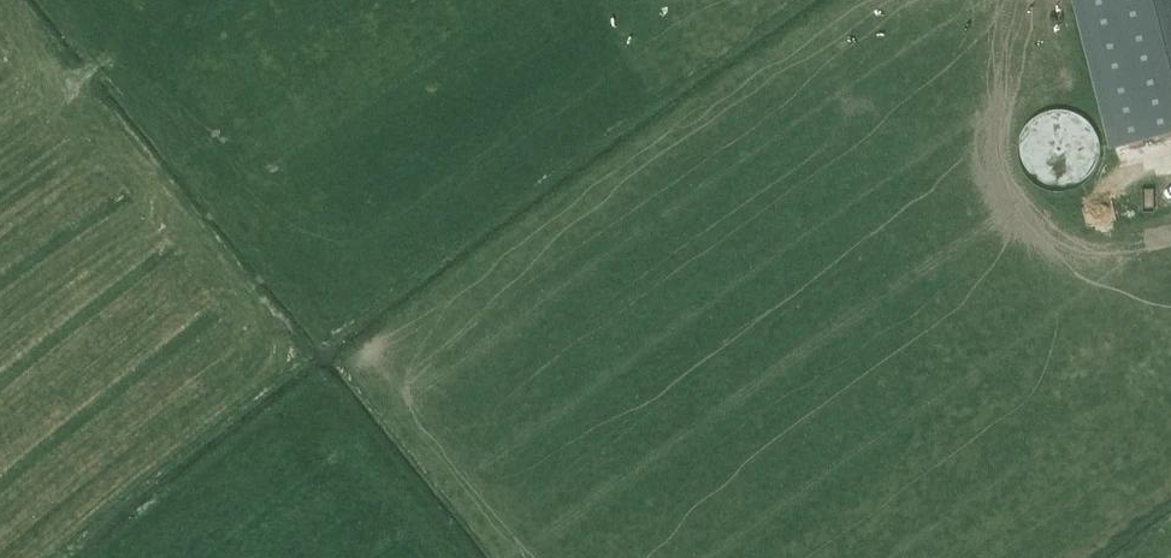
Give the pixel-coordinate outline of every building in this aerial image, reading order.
[(1106,141),(1170,129),(1170,0),(1075,0),(1106,141)] [(1099,159),(1100,152),(1099,144),(1097,137),(1093,130),(1089,124),(1083,119),(1076,115),(1069,113),(1062,112),(1054,112),(1046,114),(1040,117),(1033,121),(1028,127),(1024,133),(1021,140),(1020,148),(1020,155),(1021,163),(1024,170),(1028,176),(1033,182),(1039,186),(1046,189),(1054,191),(1061,191),(1069,190),(1076,188),(1083,184),(1089,179),(1093,173),(1097,166),(1099,159)]
